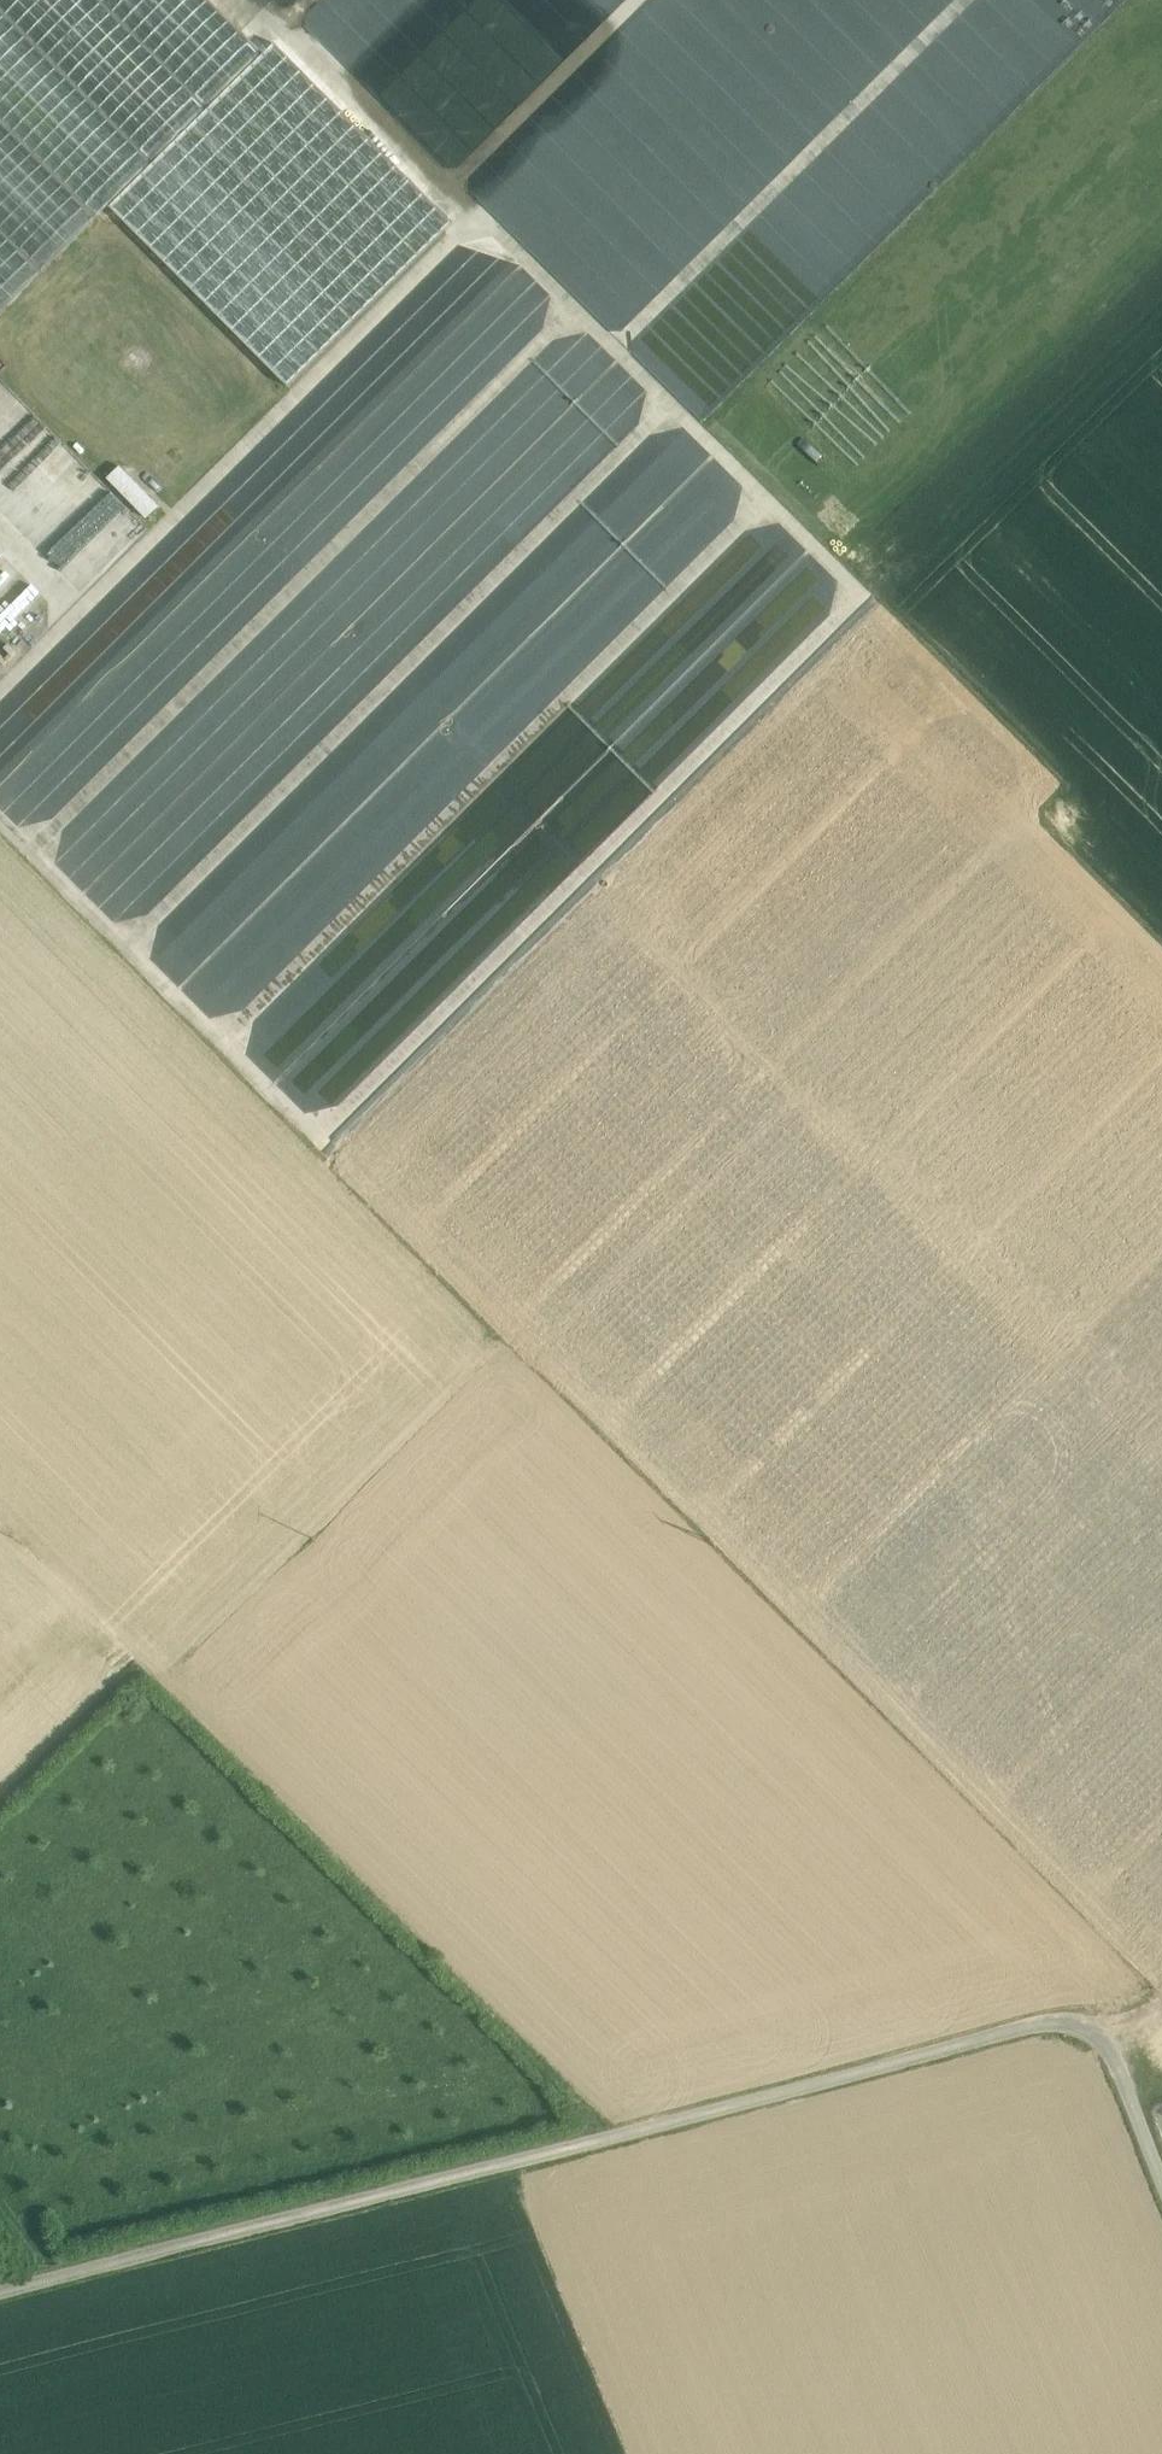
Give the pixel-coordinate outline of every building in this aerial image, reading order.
[(109,206),(288,386),(453,222),(275,43),(264,54),(210,0),(0,0),(0,314),(109,206)] [(74,450),(27,406),(0,434),(0,488),(19,507),(74,450)] [(691,478),(715,503),(723,495),(733,505),(742,496),(708,461),(691,478)] [(148,518),(163,504),(123,462),(108,476),(148,518)]
